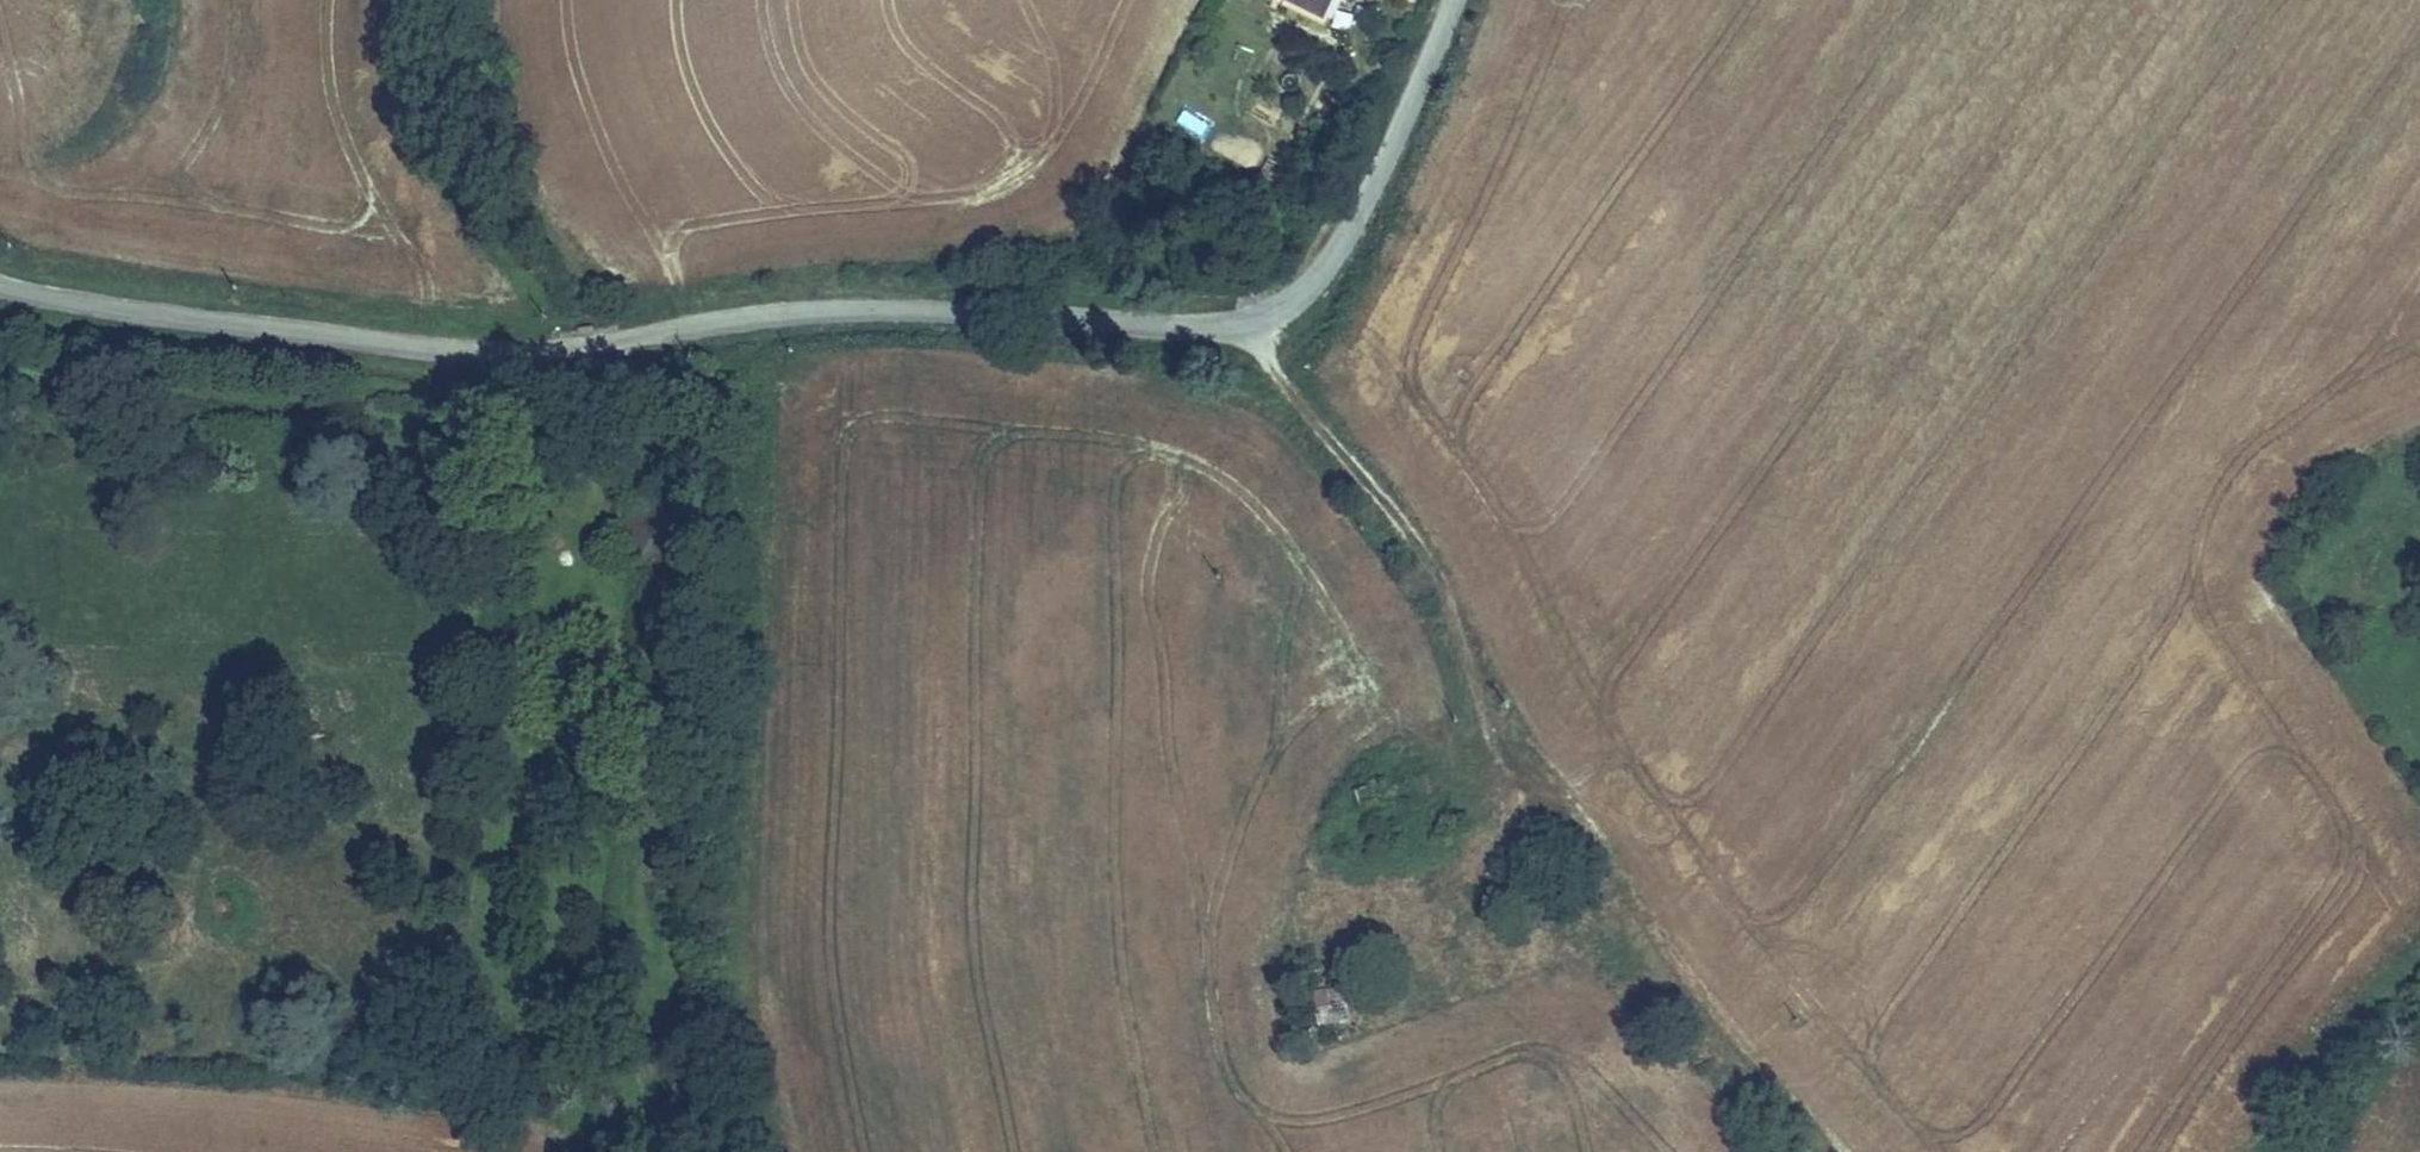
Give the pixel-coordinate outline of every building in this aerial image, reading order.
[(1184,114),(1181,128),(1206,135),(1210,121),(1184,114)] [(1339,987),(1316,989),(1320,1033),(1355,1030),(1353,1006),(1340,1007),(1339,987)]
